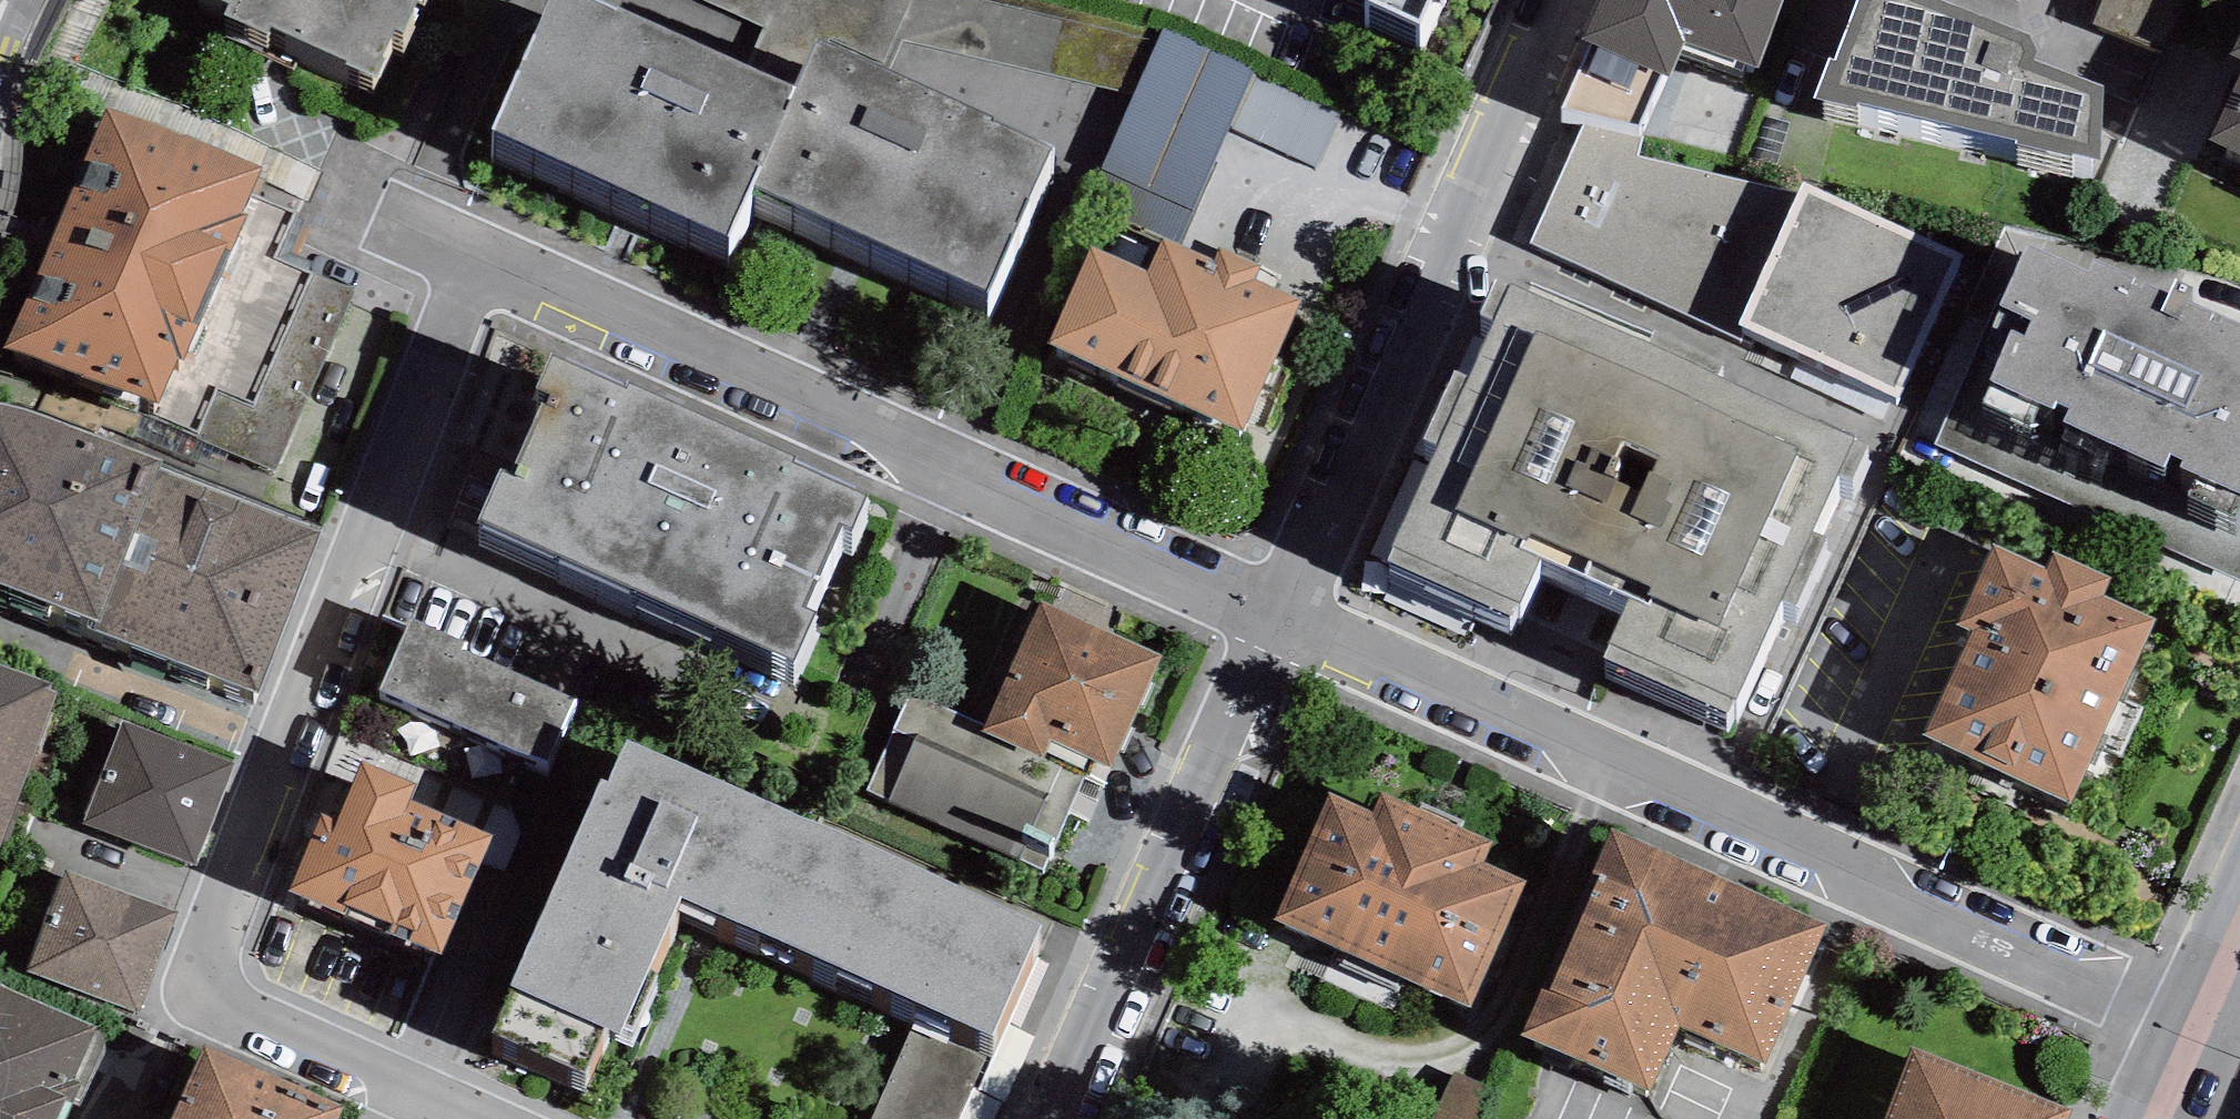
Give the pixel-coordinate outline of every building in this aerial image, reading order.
[(194,62),(229,79),(222,93),(266,114),(271,104),(347,140),(345,146),(371,158),(394,108),(403,112),(439,36),(427,31),(440,4),(443,5),(445,0),(223,0),(194,62)] [(763,18),(721,0),(704,0),(697,17),(754,41),(763,18)] [(1363,96),(1423,120),(1471,0),(1402,0),(1363,96)] [(1580,89),(1588,92),(1558,151),(1574,157),(1637,172),(1658,121),(1669,128),(1685,93),(1757,117),(1800,0),(1621,0),(1580,89)] [(1858,16),(1837,82),(1828,81),(1814,120),(1854,132),(1857,124),(2015,159),(2015,167),(2071,182),(2075,176),(2101,183),(2103,108),(2034,84),(2038,72),(2031,57),(1884,0),(1882,0),(1858,16)] [(2094,23),(2169,51),(2188,0),(2103,0),(2094,23)] [(1164,17),(1109,157),(1202,193),(1233,115),(1322,150),(1341,102),(1254,68),(1259,54),(1164,17)] [(2230,69),(2239,74),(2239,49),(2230,69)] [(792,184),(556,78),(493,218),(730,324),(751,273),(792,184)] [(2213,153),(2239,165),(2239,95),(2213,153)] [(184,138),(106,105),(5,341),(157,404),(258,165),(185,134),(184,138)] [(815,134),(792,184),(751,273),(987,381),(1051,242),(815,134)] [(1574,157),(1529,262),(1741,356),(1803,227),(1805,213),(1637,172),(1574,157)] [(1965,304),(1803,227),(1741,356),(1737,365),(1898,443),(1965,304)] [(2189,321),(2195,307),(2175,298),(2168,312),(2095,278),(2090,289),(2028,261),(1998,325),(2032,341),(2025,356),(2012,350),(1978,423),(2031,448),(2042,423),(2054,429),(2057,423),(2070,429),(2064,442),(2165,488),(2171,475),(2184,481),(2181,487),(2197,495),(2187,516),(2235,538),(2239,526),(2239,344),(2189,321)] [(355,289),(314,271),(258,404),(216,386),(196,433),(279,468),(355,289)] [(1148,331),(1092,305),(1048,399),(1240,488),(1299,362),(1252,341),(1259,327),(1229,313),(1222,328),(1162,301),(1148,331)] [(499,457),(479,503),(795,640),(816,592),(803,586),(839,503),(854,509),(868,475),(794,443),(797,435),(629,362),(625,370),(551,338),(544,354),(501,336),(456,439),(499,457)] [(1649,425),(1492,355),(1478,386),(1496,394),(1470,454),(1453,447),(1424,512),(1439,518),(1386,636),(1731,789),(1782,676),(1796,683),(1827,613),(1811,607),(1837,549),(1852,556),(1868,519),(1715,452),(1721,437),(1656,408),(1649,425)] [(0,414),(0,601),(95,637),(153,487),(158,474),(0,414)] [(314,548),(153,487),(95,637),(92,645),(253,706),(314,548)] [(1971,631),(1923,737),(2070,803),(2152,622),(2103,600),(2111,581),(2052,555),(2044,573),(1991,549),(1957,625),(1971,631)] [(1038,592),(985,709),(1050,738),(1052,733),(1113,760),(1164,647),(1038,592)] [(408,628),(378,698),(545,771),(573,708),(462,660),(465,653),(408,628)] [(0,683),(0,858),(56,703),(0,683)] [(1085,769),(910,692),(868,789),(1043,865),(1085,769)] [(232,762),(121,720),(82,822),(193,864),(232,762)] [(622,1014),(679,879),(726,769),(625,726),(609,764),(599,760),(509,967),(516,970),(495,1019),(584,1058),(607,1008),(622,1014)] [(416,782),(364,761),(340,818),(323,811),(291,889),(441,951),(490,833),(409,800),(416,782)] [(1041,904),(726,769),(679,879),(993,1014),(1041,904)] [(1493,835),(1379,782),(1370,801),(1334,785),(1277,908),(1470,997),(1526,877),(1483,858),(1493,835)] [(1828,912),(1612,815),(1518,1021),(1649,1079),(1679,1012),(1765,1050),(1828,912)] [(175,911),(65,870),(27,971),(138,1012),(175,911)] [(82,1069),(71,1064),(92,1011),(0,974),(0,1118),(62,1118),(82,1069)] [(207,1036),(171,1118),(330,1118),(341,1095),(207,1036)] [(1911,1044),(1883,1118),(2056,1118),(2063,1100),(1911,1044)]
